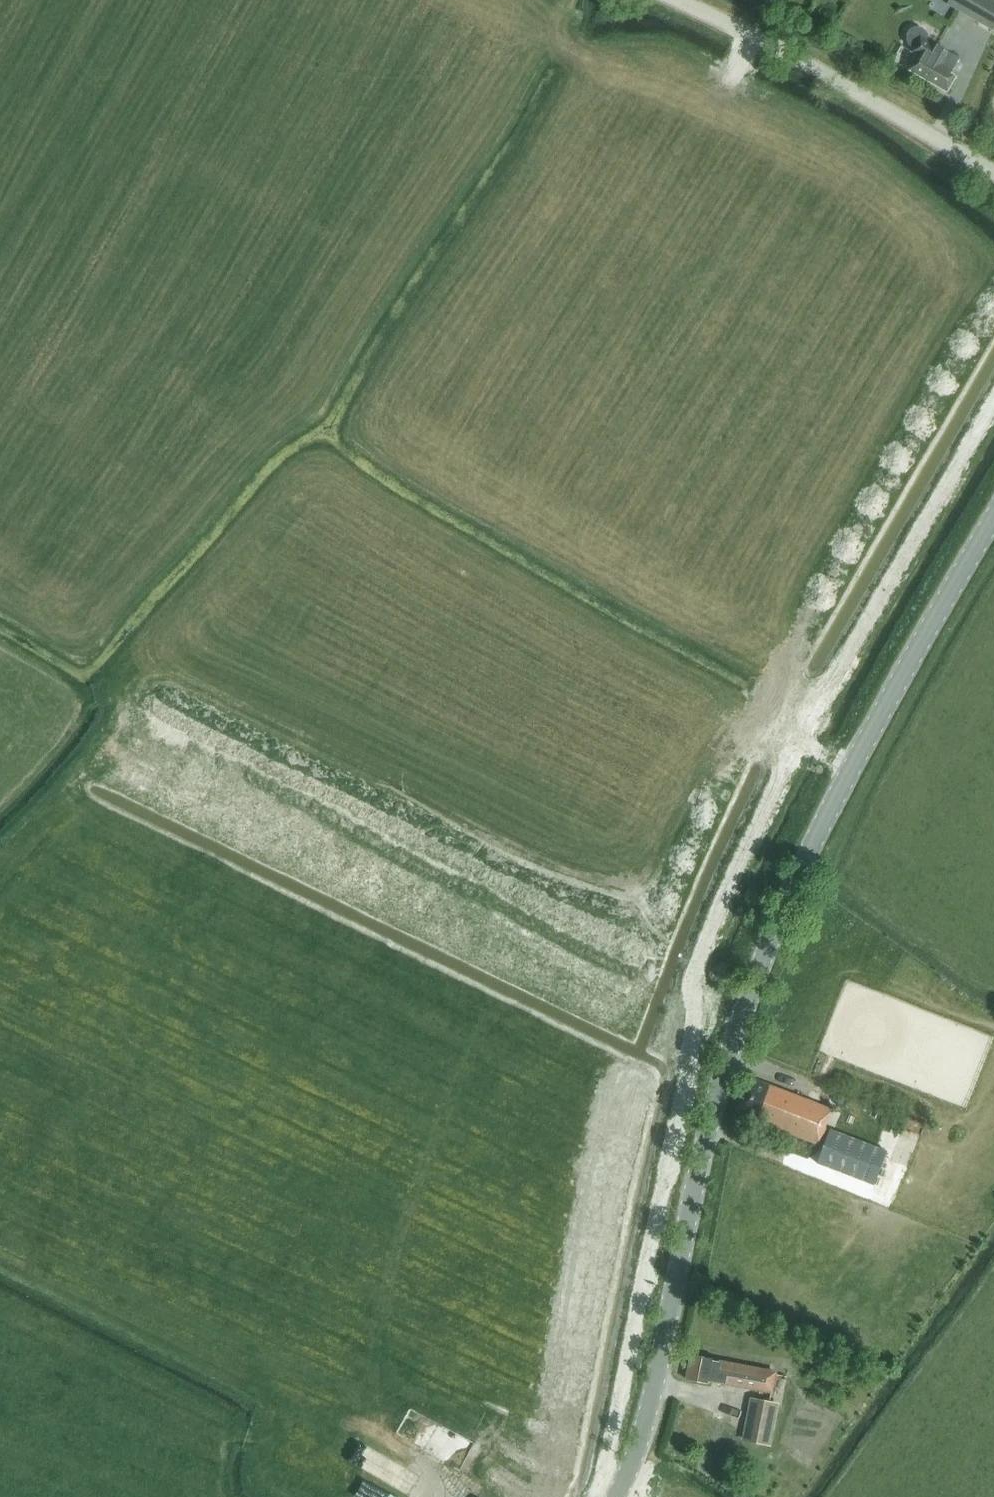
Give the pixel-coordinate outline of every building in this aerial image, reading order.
[(993,27),(993,0),(952,0),(950,4),(993,29),(993,27)] [(959,58),(928,40),(927,35),(925,31),(920,28),(915,28),(910,31),(908,35),(908,40),(910,45),(914,48),(912,52),(917,55),(908,69),(947,92),(956,77),(950,73),(959,58)] [(737,1112),(820,1145),(823,1136),(826,1129),(826,1128),(825,1128),(832,1109),(750,1078),(737,1112)] [(888,1151),(831,1130),(818,1164),(875,1186),(888,1151)] [(718,1382),(772,1392),(775,1371),(752,1367),(752,1368),(713,1361),(714,1359),(691,1355),(687,1379),(709,1383),(710,1379),(718,1380),(718,1382)] [(753,1400),(745,1439),(769,1444),(776,1404),(753,1400)]
